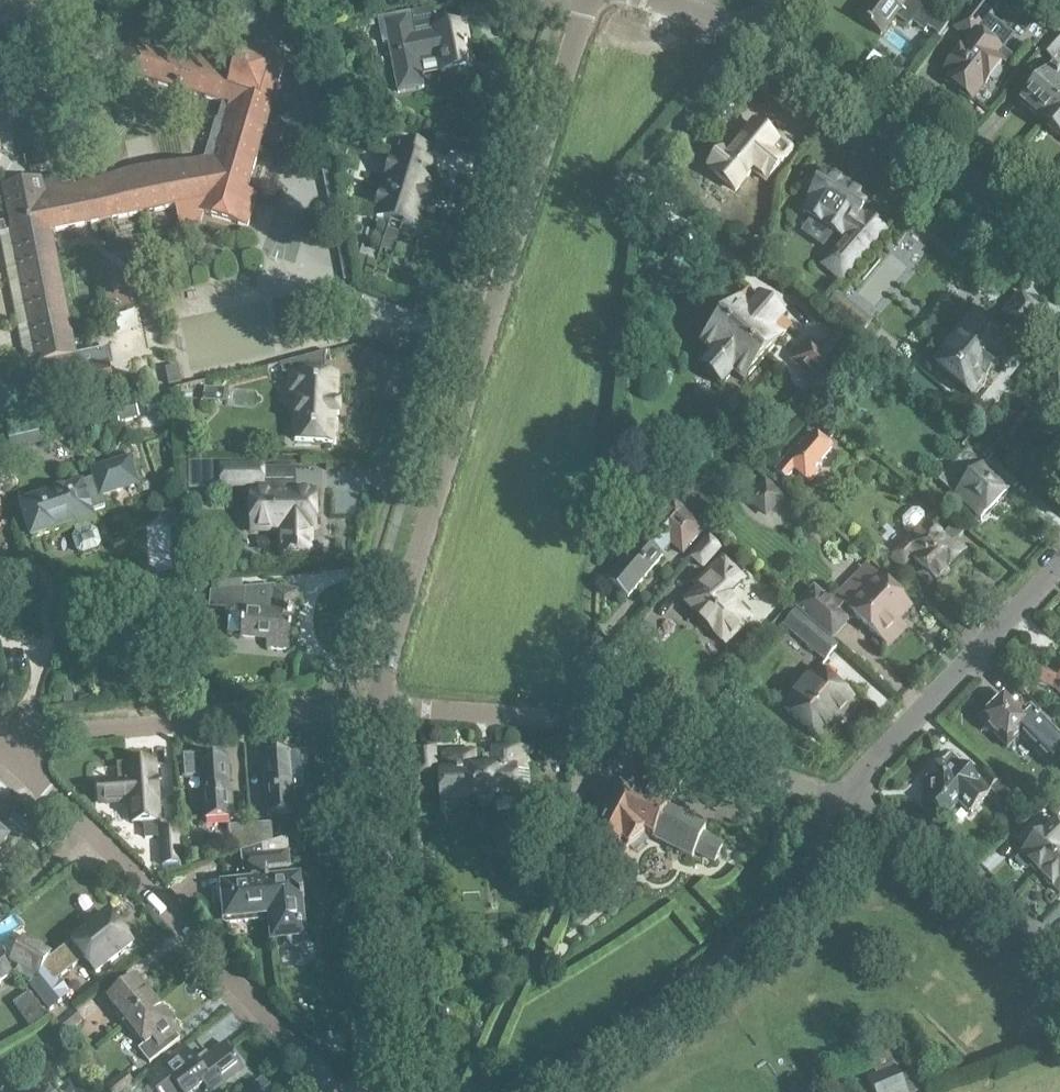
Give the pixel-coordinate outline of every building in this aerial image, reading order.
[(896,17),(909,27),(912,23),(925,33),(928,28),(940,37),(951,21),(923,0),(871,0),(858,19),(881,36),(896,17)] [(973,103),(984,88),(985,88),(991,80),(993,82),(997,81),(1003,75),(1002,70),(1000,69),(1006,60),(1001,56),(1004,51),(982,32),(1002,5),(995,0),(972,0),(951,27),(966,40),(943,71),(949,76),(945,81),(973,103)] [(1035,11),(1043,0),(1020,0),(1035,11)] [(383,45),(389,44),(398,93),(424,88),(419,61),(438,58),(441,72),(473,66),(465,25),(434,30),(433,26),(413,30),(410,13),(377,19),(383,45)] [(1057,32),(1041,50),(1053,61),(1059,53),(1059,30),(1058,32),(1057,32)] [(10,232),(37,363),(29,365),(32,378),(30,378),(39,418),(117,400),(110,363),(105,364),(102,350),(77,355),(53,233),(176,209),(180,229),(201,225),(204,214),(248,228),(258,194),(248,191),(288,59),(242,45),(234,66),(152,43),(154,38),(130,31),(128,36),(127,36),(116,72),(124,76),(223,104),(218,120),(216,120),(205,159),(75,185),(75,184),(63,186),(61,177),(43,180),(42,179),(1,187),(8,222),(0,223),(0,234),(10,232)] [(1043,123),(1059,104),(1059,64),(1058,62),(1021,104),(1043,123)] [(891,87),(899,78),(889,70),(882,80),(891,87)] [(1043,123),(1059,138),(1059,104),(1043,123)] [(716,174),(736,191),(778,143),(757,126),(736,152),(733,150),(729,156),(730,157),(716,174)] [(374,219),(419,233),(425,214),(429,216),(437,186),(434,185),(440,166),(431,164),(436,149),(399,138),(395,152),(394,152),(382,187),(373,216),(374,216),(374,219)] [(357,279),(334,166),(332,156),(330,148),(319,150),(345,281),(357,279)] [(810,200),(802,214),(844,240),(822,266),(842,283),(889,229),(866,213),(863,217),(859,214),(869,199),(826,171),(808,199),(810,200)] [(761,238),(748,242),(752,257),(765,253),(761,238)] [(1032,278),(1058,297),(1059,294),(1059,274),(1044,263),(1032,278)] [(751,292),(704,347),(715,357),(704,369),(724,385),(734,373),(745,382),(792,328),(784,321),(786,319),(761,298),(759,299),(751,292)] [(841,293),(823,313),(835,323),(853,303),(841,293)] [(1014,349),(1013,348),(1023,337),(1025,339),(1037,325),(1013,306),(1001,319),(1010,326),(1001,338),(976,316),(965,329),(956,321),(936,345),(945,353),(934,366),(972,398),(1014,349)] [(820,354),(811,346),(796,364),(826,390),(859,351),(838,333),(820,354)] [(280,366),(283,376),(300,377),(300,378),(297,442),(334,444),(335,438),(337,436),(338,428),(335,425),(336,417),(340,417),(341,406),(336,406),(338,378),(317,377),(318,358),(318,356),(280,366)] [(165,369),(169,386),(182,383),(178,366),(165,369)] [(205,389),(204,402),(215,402),(215,389),(205,389)] [(135,403),(117,408),(121,422),(138,417),(138,414),(175,405),(173,397),(135,406),(135,403)] [(7,433),(12,452),(42,445),(37,426),(7,433)] [(816,469),(833,448),(814,432),(803,445),(800,442),(776,470),(787,480),(794,471),(810,484),(820,473),(816,469)] [(1008,443),(1001,437),(993,446),(999,452),(1008,443)] [(949,491),(948,493),(980,522),(1008,490),(984,468),(994,457),(971,438),(962,448),(967,452),(939,482),(949,491)] [(100,499),(101,498),(140,487),(131,458),(91,471),(94,479),(100,499)] [(189,491),(214,491),(214,462),(188,462),(189,491)] [(312,555),(312,531),(317,531),(317,494),(274,494),(274,483),(264,483),(264,468),(224,469),(224,487),(256,486),(256,495),(253,495),(254,532),(283,532),(283,555),(312,555)] [(748,503),(766,519),(785,498),(783,497),(786,494),(766,476),(746,499),(749,501),(748,503)] [(100,499),(94,479),(82,483),(83,484),(21,505),(32,540),(73,527),(75,535),(73,539),(77,552),(83,555),(99,550),(102,544),(98,532),(93,528),(91,521),(95,520),(92,512),(104,509),(101,498),(100,499)] [(606,580),(629,598),(664,556),(663,556),(671,546),(683,556),(707,528),(674,500),(643,537),(642,537),(606,580)] [(925,522),(925,515),(920,511),(913,511),(904,520),(904,527),(909,532),(915,532),(925,522)] [(924,525),(898,552),(908,562),(910,560),(922,572),(917,577),(927,587),(933,581),(937,586),(948,575),(948,571),(964,552),(952,541),(947,547),(924,525)] [(723,547),(710,537),(692,558),(704,569),(723,547)] [(684,602),(698,616),(698,623),(706,631),(712,631),(725,645),(753,618),(732,597),(748,582),(725,557),(695,586),(698,589),(684,602)] [(853,616),(887,648),(904,631),(896,623),(910,609),(865,566),(832,602),(815,588),(797,611),(833,642),(852,620),(851,619),(853,616)] [(165,573),(166,592),(188,591),(186,572),(165,573)] [(244,593),(243,574),(212,576),(213,595),(244,593)] [(275,591),(274,594),(268,594),(269,590),(241,595),(239,595),(237,597),(236,599),(236,607),(246,608),(243,637),(270,639),(269,649),(289,651),(293,613),(298,613),(300,594),(275,591)] [(839,648),(833,642),(797,611),(784,626),(826,663),(839,648)] [(1035,666),(1031,681),(1054,688),(1059,693),(1059,674),(1035,666)] [(784,709),(822,741),(855,702),(818,670),(784,709)] [(1020,735),(1052,769),(1059,761),(1059,736),(1032,707),(1022,716),(1004,698),(980,721),(1007,748),(1020,735)] [(560,758),(560,746),(539,746),(540,760),(560,758)] [(658,750),(643,746),(638,766),(653,770),(658,750)] [(437,792),(436,748),(415,750),(417,793),(421,793),(421,796),(433,796),(433,792),(437,792)] [(443,801),(441,801),(441,818),(448,818),(451,817),(454,815),(457,812),(458,810),(459,806),(470,806),(474,802),(478,801),(479,805),(479,806),(483,811),(491,811),(495,806),(494,805),(496,801),(532,799),(531,773),(529,773),(528,750),(495,752),(496,763),(477,763),(476,753),(446,755),(447,774),(442,774),(443,801)] [(267,816),(297,814),(296,791),(304,790),(301,753),(291,753),(291,752),(262,755),(267,816)] [(951,754),(926,779),(926,801),(944,818),(959,804),(971,815),(992,792),(1006,807),(1015,798),(1000,781),(1000,780),(989,769),(978,780),(951,754)] [(186,778),(202,777),(205,820),(234,818),(230,759),(204,761),(203,755),(184,757),(186,778)] [(162,837),(161,832),(160,822),(157,764),(118,766),(120,782),(98,783),(100,803),(132,802),(133,824),(145,823),(146,839),(162,837)] [(623,795),(619,796),(594,847),(613,857),(614,860),(623,863),(647,845),(695,868),(696,865),(714,875),(726,852),(727,849),(673,818),(686,795),(664,784),(655,800),(659,803),(656,812),(623,795)] [(1059,817),(1059,798),(1048,809),(1057,820),(1059,817)] [(1040,874),(1059,855),(1059,824),(1057,821),(1015,861),(1023,868),(1027,869),(1030,866),(1036,872),(1039,872),(1040,874)] [(272,824),(252,825),(253,851),(264,846),(274,842),(272,824)] [(233,856),(243,855),(253,851),(252,825),(231,826),(233,856)] [(161,832),(162,837),(163,866),(182,865),(180,831),(161,832)] [(9,840),(0,832),(0,851),(9,840)] [(274,842),(264,846),(273,921),(275,940),(289,938),(291,945),(293,946),(295,947),(297,947),(300,947),(302,946),(303,944),(304,937),(299,881),(290,882),(288,867),(290,867),(287,838),(274,842)] [(221,902),(227,902),(228,920),(254,917),(254,922),(273,921),(264,846),(253,851),(243,855),(245,873),(247,873),(248,887),(220,889),(221,902)] [(1040,874),(1043,877),(1044,880),(1049,886),(1052,886),(1059,894),(1059,855),(1040,874)] [(428,919),(437,918),(436,907),(427,908),(428,919)] [(17,974),(33,983),(29,986),(32,989),(51,1013),(70,997),(69,995),(70,994),(63,985),(59,981),(66,975),(85,960),(97,975),(133,947),(109,915),(47,963),(51,956),(24,941),(24,942),(20,947),(11,963),(20,968),(17,974)] [(16,936),(11,921),(0,925),(0,941),(16,936)] [(0,954),(0,986),(15,976),(0,954)] [(116,1009),(128,1024),(156,1002),(137,978),(109,1000),(116,1009)] [(156,1002),(128,1024),(146,1047),(153,1041),(161,1050),(182,1034),(174,1025),(156,1002)] [(85,1022),(76,1010),(57,1023),(66,1036),(85,1022)] [(869,1078),(875,1091),(921,1091),(922,1091),(899,1041),(886,1047),(895,1066),(869,1078)] [(211,1080),(218,1089),(244,1069),(228,1047),(213,1058),(211,1056),(199,1065),(184,1046),(142,1078),(153,1091),(195,1091),(211,1080)] [(60,1067),(55,1059),(43,1066),(48,1074),(60,1067)] [(136,1085),(126,1072),(105,1088),(108,1091),(127,1091),(136,1085)]
